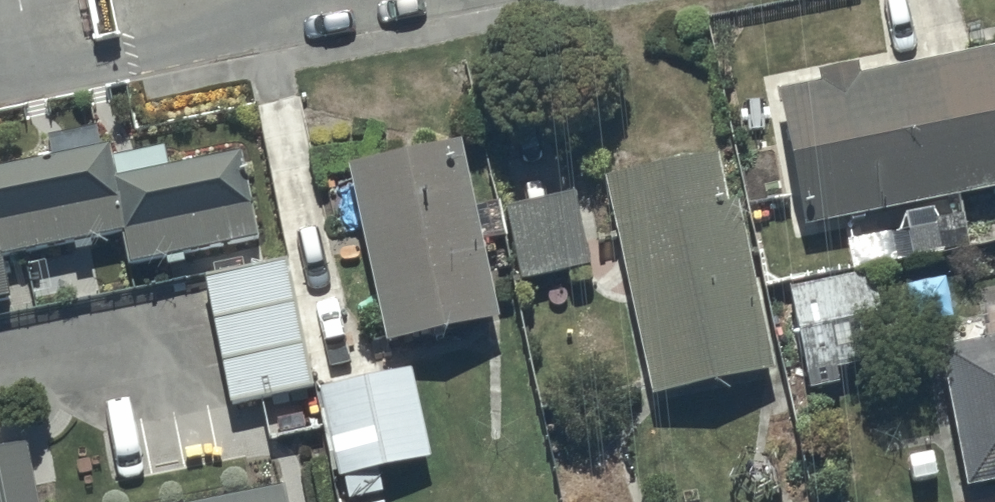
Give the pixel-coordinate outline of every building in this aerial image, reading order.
[(862,82),(860,70),(819,77),(821,88),(776,96),(804,235),(994,196),(994,56),(862,82)] [(242,155),(167,170),(163,149),(113,159),(110,149),(99,151),(95,129),(45,139),(49,159),(0,169),(0,307),(12,304),(3,264),(123,239),(130,272),(164,265),(166,274),(186,269),(184,261),(261,245),(242,155)] [(499,327),(461,149),(347,174),(385,351),(499,327)] [(729,208),(718,157),(604,183),(650,406),(776,378),(738,206),(729,208)] [(590,272),(575,196),(505,210),(520,286),(590,272)] [(313,395),(286,260),(203,276),(229,411),(313,395)] [(917,360),(900,269),(789,291),(808,394),(840,388),(838,375),(917,360)] [(957,319),(963,349),(938,354),(965,496),(994,490),(994,312),(957,319)] [(319,396),(343,501),(379,501),(384,501),(378,477),(433,464),(412,373),(319,396)] [(28,443),(0,449),(0,501),(40,501),(28,443)] [(284,488),(207,501),(287,501),(284,488)]
